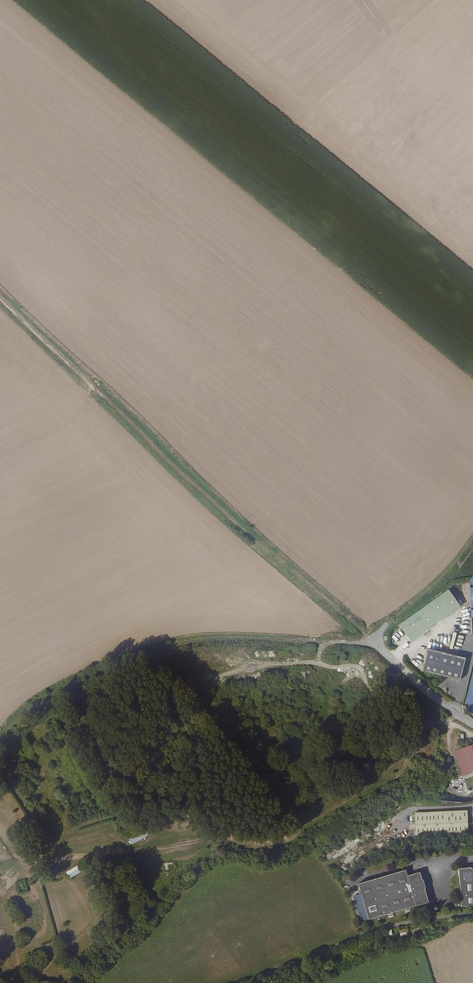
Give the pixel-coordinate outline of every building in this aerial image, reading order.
[(446,585),(395,625),(409,642),(459,602),(446,585)] [(461,680),(467,657),(425,647),(420,670),(461,680)] [(318,676),(318,673),(313,672),(312,673),(308,672),(309,668),(304,667),(303,675),(318,676)] [(167,726),(163,733),(170,736),(174,730),(167,726)] [(455,752),(461,764),(462,767),(465,774),(472,771),(472,744),(455,752)] [(471,807),(472,811),(470,813),(463,814),(463,809),(410,809),(410,833),(464,833),(463,818),(472,815),(472,818),(472,806),(471,807)] [(128,836),(132,844),(154,833),(150,826),(128,836)] [(69,878),(83,872),(79,865),(66,871),(69,878)] [(469,869),(469,867),(457,868),(460,907),(472,906),(472,869),(469,869)] [(358,884),(368,921),(428,903),(425,889),(426,889),(424,885),(423,880),(421,880),(419,873),(407,876),(405,870),(358,884)]
